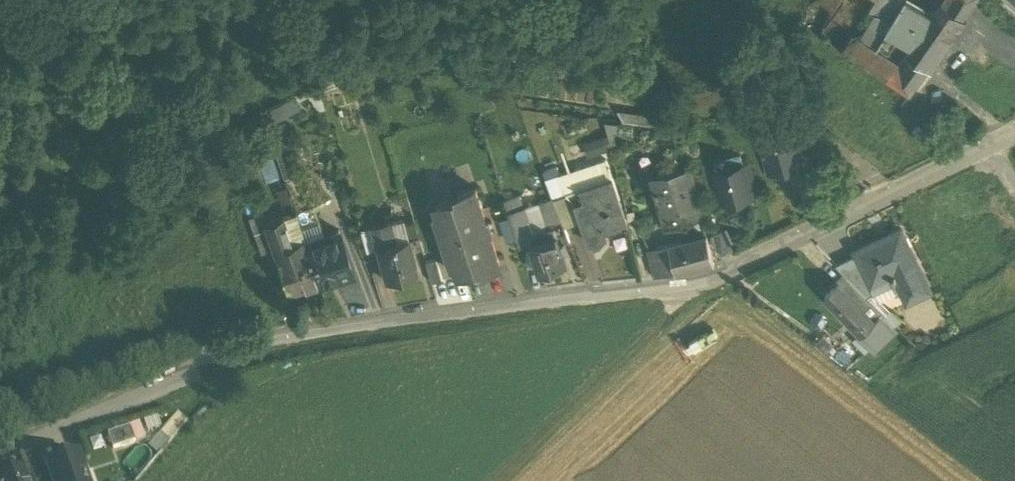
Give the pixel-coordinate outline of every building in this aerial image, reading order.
[(802,23),(819,34),(843,0),(817,0),(802,23)] [(819,34),(842,49),(850,38),(869,9),(875,0),(843,0),(819,34)] [(869,9),(891,24),(898,13),(906,1),(904,0),(875,0),(869,9)] [(966,0),(945,0),(943,4),(964,18),(973,4),(966,0)] [(898,13),(949,46),(967,20),(964,18),(943,4),(933,18),(906,1),(898,13)] [(949,46),(898,13),(891,24),(887,31),(913,49),(908,56),(928,68),(928,69),(932,72),(949,46)] [(908,56),(898,69),(850,38),(842,49),(910,94),(928,69),(928,68),(908,56)] [(688,126),(617,116),(623,127),(688,137),(688,126)] [(791,127),(760,135),(770,172),(771,171),(773,177),(801,170),(800,164),(801,164),(791,127)] [(589,156),(609,154),(608,139),(588,141),(589,156)] [(560,178),(559,178),(565,198),(567,197),(575,207),(585,204),(581,191),(612,181),(606,162),(560,178)] [(745,164),(715,172),(722,203),(723,203),(725,208),(753,201),(752,195),(753,195),(745,164)] [(557,170),(543,175),(546,182),(559,178),(560,178),(557,170)] [(689,171),(651,179),(665,230),(702,220),(698,205),(692,190),(689,171)] [(559,178),(546,182),(553,201),(553,202),(565,198),(559,178)] [(612,181),(581,191),(585,204),(575,207),(588,246),(606,240),(605,234),(627,227),(612,181)] [(546,182),(530,187),(537,206),(553,201),(546,182)] [(475,190),(457,196),(459,201),(455,202),(455,201),(436,207),(439,217),(436,218),(452,269),(455,268),(458,278),(477,272),(476,271),(480,270),(482,275),(500,269),(490,236),(492,235),(488,223),(486,224),(475,190)] [(523,210),(519,198),(504,203),(507,215),(523,210)] [(553,201),(537,206),(546,228),(561,223),(553,202),(553,201)] [(523,210),(507,215),(512,230),(528,225),(523,210)] [(296,216),(282,220),(294,253),(307,249),(307,248),(296,216)] [(263,217),(249,222),(261,258),(274,253),(265,227),(266,226),(263,217)] [(294,253),(282,220),(266,226),(265,227),(274,253),(276,259),(294,253)] [(393,246),(388,225),(372,229),(378,253),(387,285),(417,277),(408,242),(393,246)] [(528,225),(512,230),(518,250),(530,246),(534,245),(528,225)] [(555,231),(535,237),(538,244),(534,245),(530,246),(540,276),(567,267),(555,231)] [(901,231),(855,252),(857,255),(872,287),(873,287),(894,277),(901,293),(925,281),(901,231)] [(373,233),(361,236),(367,257),(378,253),(373,233)] [(706,237),(669,247),(676,274),(676,275),(714,265),(706,237)] [(339,238),(307,248),(307,249),(319,289),(320,290),(353,280),(339,238)] [(669,247),(649,252),(656,278),(676,274),(669,247)] [(276,259),(289,299),(319,289),(307,249),(294,253),(276,259)] [(872,287),(857,255),(836,265),(847,277),(867,298),(876,294),(873,287),(872,287)] [(847,277),(838,286),(874,323),(883,315),(867,298),(847,277)] [(925,281),(901,293),(908,306),(932,295),(925,281)] [(874,323),(838,286),(826,297),(861,335),(874,323)] [(874,323),(861,335),(858,338),(870,350),(894,328),(883,315),(874,323)] [(136,436),(130,421),(123,424),(129,439),(136,436)] [(123,424),(108,430),(114,444),(129,439),(123,424)] [(48,462),(55,480),(89,480),(77,451),(48,462)] [(0,474),(0,480),(29,480),(23,465),(0,474)]
